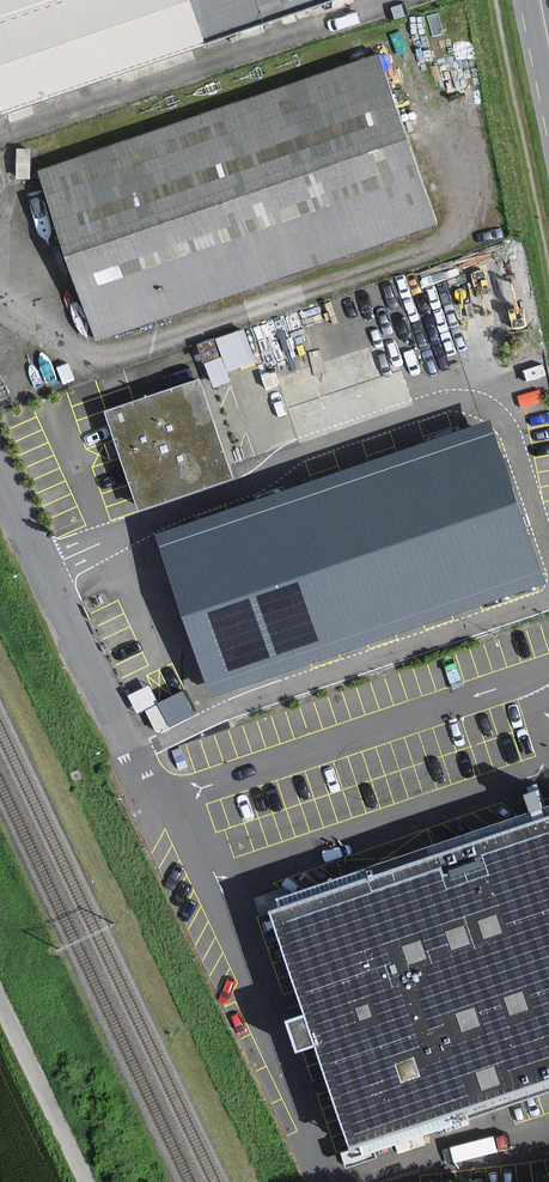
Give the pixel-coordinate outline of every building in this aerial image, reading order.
[(307,0),(0,0),(0,105),(307,0)] [(374,64),(44,177),(62,229),(98,334),(428,221),(374,64)] [(219,353),(206,357),(211,374),(255,361),(244,324),(213,332),(219,353)] [(235,475),(206,384),(110,414),(120,447),(139,506),(235,475)] [(488,430),(162,535),(211,684),(536,579),(488,430)] [(188,687),(161,693),(167,718),(194,712),(188,687)] [(274,915),(313,1030),(351,1144),(548,1077),(548,822),(274,915)]
